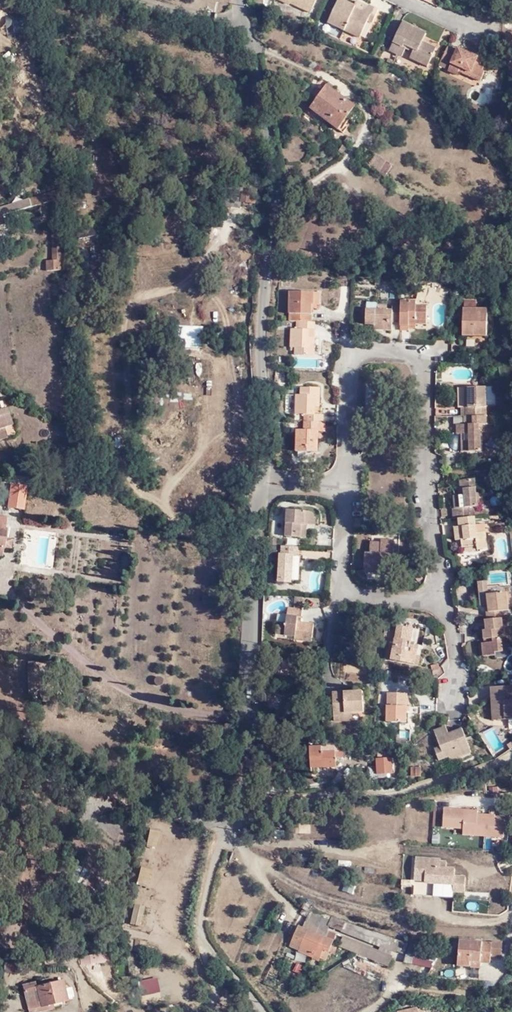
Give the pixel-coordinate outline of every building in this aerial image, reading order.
[(309,9),(314,0),(289,0),(309,9)] [(353,2),(349,0),(336,0),(328,17),(360,34),(369,17),(374,19),(379,8),(367,2),(366,4),(365,7),(353,2)] [(412,55),(428,64),(437,46),(423,39),(425,36),(426,32),(404,20),(391,47),(402,53),(408,42),(415,46),(416,46),(412,55)] [(447,46),(441,59),(450,64),(447,71),(456,75),(457,72),(479,83),(484,73),(481,71),(486,62),(458,47),(456,51),(447,46)] [(494,66),(486,62),(481,71),(484,73),(489,76),(494,66)] [(330,124),(337,129),(345,118),(354,105),(326,85),(309,108),(330,124)] [(348,120),(345,118),(337,129),(342,132),(346,126),(345,125),(348,120)] [(359,161),(382,173),(388,160),(366,148),(359,161)] [(241,200),(247,202),(249,203),(253,204),(258,189),(249,187),(242,184),(240,191),(242,192),(241,200)] [(69,200),(69,191),(0,212),(0,237),(5,235),(3,228),(11,225),(10,218),(58,203),(69,200)] [(59,224),(59,243),(70,243),(70,223),(59,224)] [(68,262),(71,262),(70,243),(59,243),(59,262),(67,262),(68,262)] [(67,262),(59,262),(54,262),(54,273),(67,273),(68,262),(67,262)] [(404,277),(398,277),(398,289),(406,288),(407,282),(404,281),(404,277)] [(301,319),(302,319),(311,319),(311,303),(313,303),(313,289),(289,289),(288,319),(301,319)] [(461,297),(460,305),(473,305),(473,297),(461,297)] [(414,298),(398,298),(398,303),(397,320),(397,327),(407,327),(407,324),(407,316),(413,316),(413,320),(425,321),(425,303),(414,302),(414,298)] [(397,320),(398,303),(391,303),(390,308),(365,307),(365,322),(372,322),(372,326),(390,326),(390,320),(397,320)] [(460,305),(459,331),(483,332),(484,306),(473,305),(460,305)] [(201,347),(201,311),(193,311),(193,326),(186,326),(186,347),(201,347)] [(311,319),(302,319),(301,326),(293,326),(292,344),(296,345),(295,351),(314,352),(315,338),(310,338),(310,333),(311,333),(311,326),(315,326),(315,319),(311,319)] [(307,411),(307,419),(322,420),(322,411),(314,410),(314,403),(315,399),(319,399),(319,384),(302,384),(301,391),(297,391),(295,411),(307,411)] [(499,413),(499,404),(497,404),(496,385),(486,386),(468,386),(468,393),(465,393),(465,406),(466,414),(499,413)] [(11,441),(8,430),(13,428),(8,411),(3,412),(0,403),(0,444),(11,441)] [(12,410),(8,411),(13,428),(18,427),(12,410)] [(499,413),(466,414),(463,414),(463,423),(457,424),(458,431),(465,431),(466,450),(483,449),(483,430),(480,430),(481,423),(488,423),(500,423),(499,413)] [(322,420),(307,419),(303,419),(303,427),(296,427),(295,448),(317,448),(318,428),(324,428),(324,420),(322,420)] [(458,516),(467,516),(466,505),(479,504),(479,496),(476,496),(476,486),(475,476),(463,477),(464,493),(453,494),(454,505),(452,506),(453,516),(458,516)] [(7,510),(21,510),(23,487),(9,486),(7,510)] [(307,521),(314,522),(315,517),(315,516),(315,514),(314,512),(313,511),(312,509),(311,509),(309,508),(308,508),(286,506),(285,532),(300,534),(301,526),(300,521),(307,521)] [(357,514),(357,524),(365,524),(365,514),(357,514)] [(475,523),(474,515),(472,515),(467,516),(458,516),(459,524),(454,525),(455,537),(461,537),(461,543),(476,543),(476,547),(487,547),(485,530),(475,531),(475,523)] [(7,520),(0,520),(0,557),(5,557),(5,551),(7,551),(7,549),(12,548),(12,541),(8,541),(9,531),(6,531),(7,520)] [(475,523),(475,531),(485,530),(484,522),(475,523)] [(319,543),(333,543),(333,528),(319,528),(319,543)] [(366,558),(366,568),(394,569),(395,537),(382,536),(382,539),(370,539),(370,550),(370,558),(366,558)] [(299,554),(299,545),(283,543),(282,553),(281,552),(279,580),(292,581),(294,554),(299,554)] [(486,618),(486,621),(500,619),(500,616),(502,616),(501,609),(507,608),(505,591),(486,592),(489,610),(487,611),(488,618),(486,618)] [(288,593),(287,607),(301,609),(302,594),(288,593)] [(301,609),(287,607),(285,623),(276,622),(274,634),(293,636),(293,640),(311,642),(312,624),(297,622),(297,617),(301,617),(301,609)] [(501,628),(500,619),(486,621),(487,629),(483,629),(485,641),(480,642),(482,656),(494,654),(494,651),(501,650),(499,629),(501,628)] [(407,643),(409,624),(398,623),(396,641),(394,656),(394,657),(416,660),(418,651),(419,645),(412,644),(411,644),(407,643)] [(39,679),(39,665),(45,665),(46,661),(28,661),(28,688),(43,689),(43,679),(39,679)] [(290,664),(283,663),(280,678),(288,679),(290,664)] [(499,717),(511,716),(511,683),(492,685),(493,696),(498,696),(499,717)] [(334,692),(334,714),(346,714),(347,711),(353,711),(365,711),(364,691),(334,692)] [(388,691),(388,702),(388,705),(388,713),(388,719),(407,719),(407,710),(422,710),(422,702),(408,702),(408,691),(388,691)] [(53,694),(44,694),(44,702),(54,702),(53,694)] [(353,719),(353,711),(347,711),(346,714),(334,714),(335,720),(353,719)] [(434,751),(438,762),(450,757),(452,761),(472,753),(463,729),(449,734),(446,728),(434,732),(440,749),(434,751)] [(320,765),(320,751),(320,746),(309,746),(309,765),(320,765)] [(334,746),(334,751),(334,758),(342,758),(342,746),(334,746)] [(334,751),(320,751),(320,765),(320,766),(334,767),(334,758),(334,751)] [(392,757),(377,758),(378,774),(393,773),(392,757)] [(477,808),(444,806),(442,826),(462,827),(461,834),(505,836),(505,817),(495,817),(495,813),(477,812),(477,808)] [(296,822),(296,833),(311,833),(311,822),(296,822)] [(159,831),(149,829),(146,845),(156,847),(159,831)] [(459,844),(459,835),(440,835),(440,844),(459,844)] [(440,859),(415,857),(413,881),(424,882),(424,883),(453,886),(453,892),(464,893),(465,877),(453,876),(454,868),(439,867),(440,859)] [(325,858),(323,858),(321,859),(319,860),(319,863),(319,865),(319,867),(321,869),(323,870),(325,870),(327,869),(329,868),(330,866),(331,864),(330,862),(329,860),(327,858),(325,858)] [(150,869),(141,867),(137,882),(147,885),(150,869)] [(342,890),(353,893),(355,884),(344,881),(342,890)] [(310,908),(302,927),(306,929),(323,935),(328,938),(333,939),(336,932),(326,928),(327,925),(330,917),(310,908)] [(330,917),(327,925),(370,939),(372,931),(330,916),(330,917)] [(289,943),(299,947),(301,940),(315,946),(323,949),(328,938),(323,935),(306,929),(302,927),(297,925),(289,943)] [(398,940),(372,931),(370,939),(369,940),(398,950),(398,940)] [(342,935),(337,945),(388,966),(392,956),(342,935)] [(133,939),(123,938),(122,949),(132,950),(133,939)] [(333,939),(328,938),(323,949),(328,951),(333,939)] [(456,963),(469,965),(470,958),(479,959),(489,960),(489,956),(490,941),(458,938),(456,963)] [(146,941),(135,939),(134,950),(144,952),(146,941)] [(311,955),(315,946),(301,940),(299,947),(298,949),(297,949),(311,955)] [(408,943),(398,940),(398,950),(405,954),(408,943)] [(405,954),(403,960),(429,968),(441,949),(409,941),(408,943),(405,954)] [(490,941),(489,956),(500,957),(502,942),(490,941)] [(323,949),(315,946),(311,955),(310,957),(318,960),(319,958),(323,949)] [(323,949),(319,958),(324,960),(328,951),(323,949)] [(100,954),(80,956),(82,965),(101,963),(100,954)] [(36,1008),(50,1005),(75,999),(71,979),(31,988),(36,1008)]
